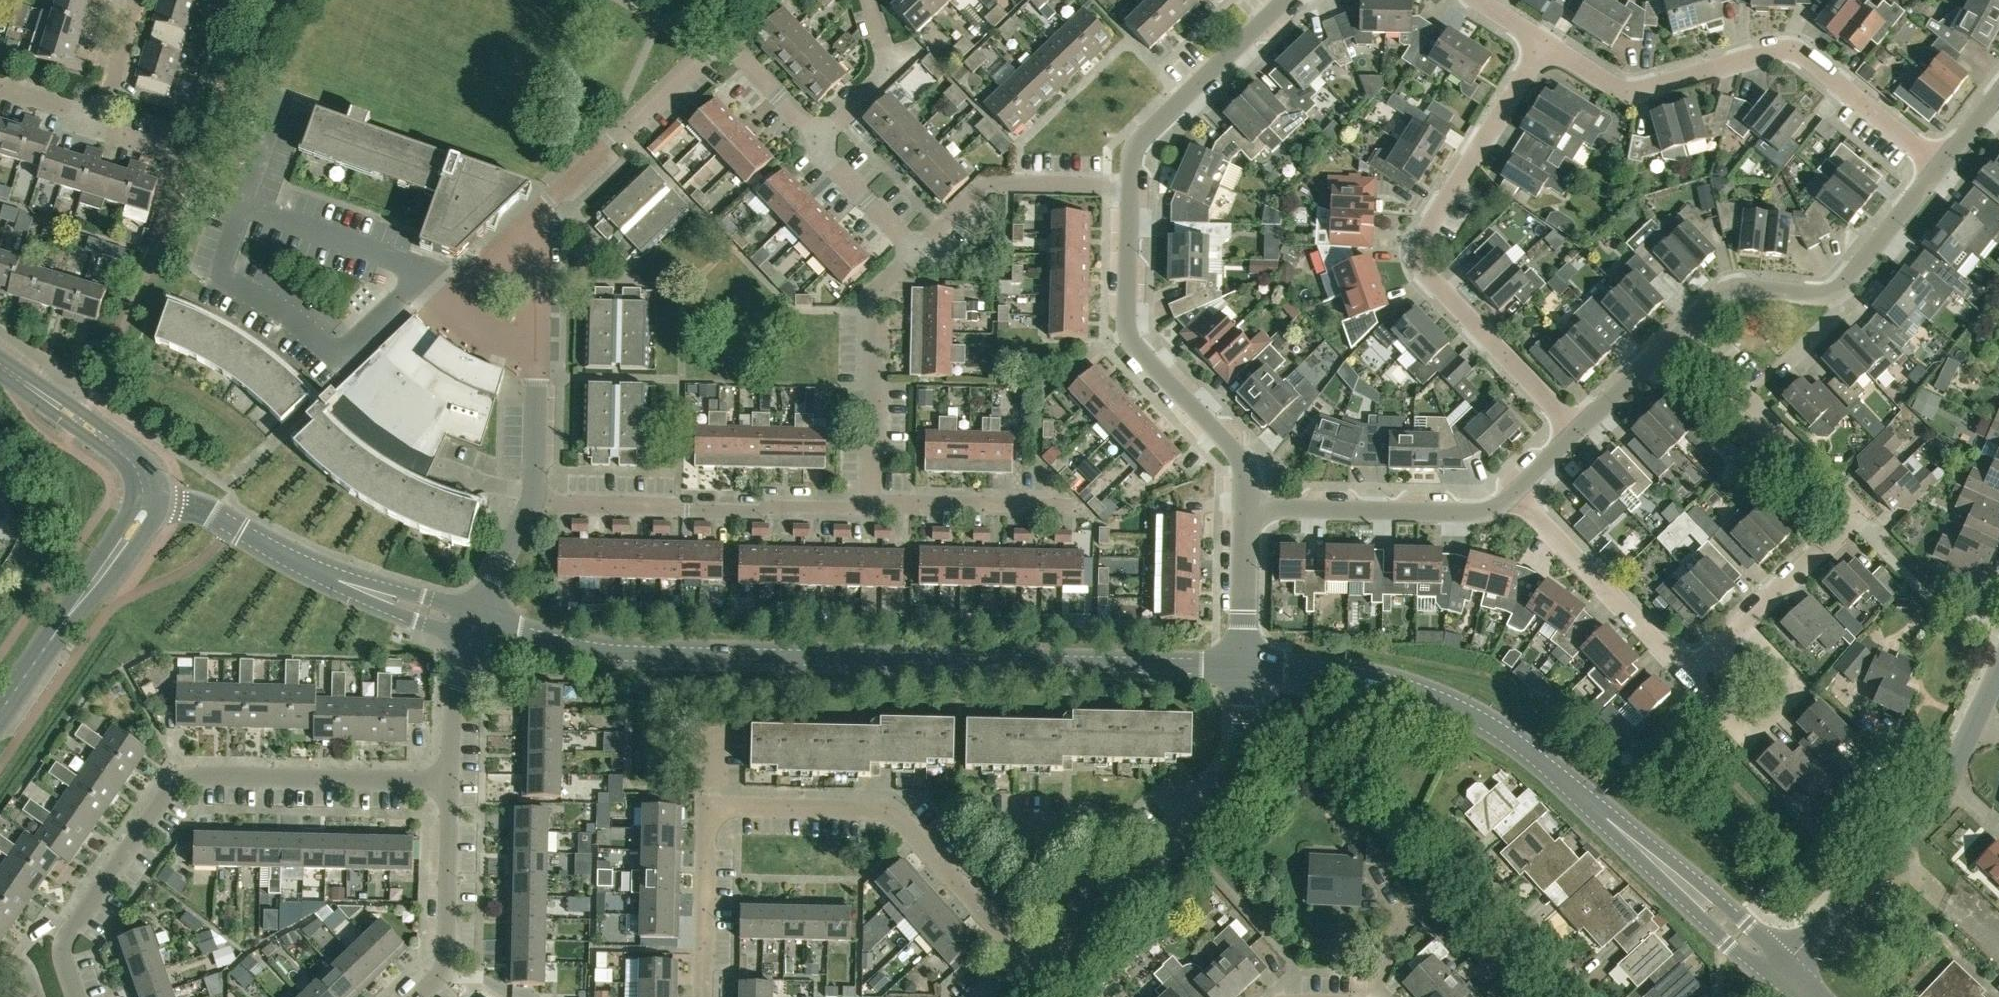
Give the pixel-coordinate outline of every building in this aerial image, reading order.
[(90,2),(83,0),(57,0),(53,15),(95,28),(98,20),(86,16),(90,2)] [(159,4),(182,11),(192,14),(197,0),(160,0),(159,4)] [(832,3),(829,0),(816,0),(825,9),(832,3)] [(933,17),(916,0),(900,0),(891,8),(916,34),(933,17)] [(950,2),(948,0),(916,0),(933,17),(950,2)] [(1046,4),(1043,0),(1030,0),(1030,1),(1039,10),(1046,4)] [(1183,17),(1166,0),(1150,0),(1142,7),(1167,33),(1183,17)] [(1200,2),(1198,0),(1166,0),(1183,17),(1200,2)] [(1386,0),(1361,0),(1360,22),(1350,26),(1345,14),(1334,18),(1342,38),(1344,41),(1354,37),(1357,45),(1373,46),(1373,34),(1385,34),(1386,0)] [(1411,23),(1411,15),(1411,0),(1386,0),(1385,34),(1400,34),(1400,43),(1404,47),(1410,46),(1420,53),(1425,45),(1436,29),(1425,22),(1423,25),(1419,23),(1411,23)] [(1522,2),(1540,13),(1541,12),(1547,2),(1548,1),(1548,0),(1524,0),(1522,2)] [(1572,0),(1557,0),(1555,4),(1565,10),(1572,0)] [(1612,4),(1607,0),(1584,0),(1587,2),(1573,24),(1592,36),(1612,4)] [(1698,27),(1690,0),(1658,0),(1646,4),(1645,12),(1644,26),(1656,27),(1658,14),(1666,12),(1673,34),(1698,27)] [(1721,20),(1723,20),(1717,0),(1690,0),(1698,27),(1706,25),(1708,30),(1723,26),(1721,20)] [(1751,8),(1773,9),(1773,0),(1751,0),(1751,8)] [(1773,9),(1795,9),(1795,0),(1773,0),(1773,9)] [(1858,11),(1850,4),(1853,0),(1829,0),(1832,3),(1816,24),(1836,40),(1859,11),(1858,11)] [(1998,31),(1998,29),(1998,6),(1988,0),(1965,0),(1969,3),(1964,13),(1998,31)] [(1883,1),(1876,9),(1866,1),(1858,11),(1859,11),(1836,40),(1839,37),(1859,53),(1882,25),(1889,31),(1905,12),(1894,3),(1890,7),(1883,1)] [(1644,26),(1645,12),(1629,2),(1623,11),(1612,4),(1592,36),(1611,48),(1625,25),(1631,29),(1630,40),(1642,41),(1644,26)] [(192,14),(182,11),(159,4),(155,18),(157,18),(153,32),(182,41),(184,42),(192,14)] [(992,12),(1001,22),(1008,15),(998,5),(992,12)] [(1150,50),(1167,33),(1142,7),(1125,24),(1150,50)] [(769,53),(799,25),(783,8),(753,36),(769,53)] [(1067,25),(1095,54),(1112,38),(1084,9),(1067,25)] [(1986,51),(1998,31),(1964,13),(1957,9),(1938,24),(1930,19),(1925,28),(1939,38),(1957,53),(1958,54),(1966,45),(1962,42),(1964,39),(1986,51)] [(95,28),(53,15),(43,12),(37,33),(46,36),(77,46),(81,32),(93,35),(95,28)] [(994,28),(1001,22),(992,12),(985,19),(994,28)] [(1004,25),(1013,35),(1020,28),(1011,19),(1004,25)] [(785,69),(815,41),(799,25),(769,53),(785,69)] [(1006,42),(1013,35),(1004,25),(997,32),(1006,42)] [(1078,70),(1095,54),(1067,25),(1050,41),(1078,70)] [(1432,79),(1440,67),(1450,74),(1470,44),(1449,30),(1445,35),(1434,51),(1425,45),(1420,53),(1412,66),(1421,72),(1432,79)] [(956,31),(951,36),(958,44),(963,38),(956,31)] [(184,42),(182,41),(153,32),(148,47),(146,46),(142,59),(175,70),(184,42)] [(73,60),(77,46),(46,36),(37,33),(30,56),(82,72),(84,63),(73,60)] [(840,39),(850,49),(856,42),(847,33),(840,39)] [(1331,43),(1323,50),(1308,34),(1293,49),(1319,77),(1334,62),(1340,67),(1352,63),(1344,41),(1342,38),(1331,43)] [(958,44),(967,53),(974,47),(965,37),(963,38),(958,44)] [(1950,63),(1957,53),(1939,38),(1931,48),(1940,56),(1925,74),(1953,96),(1968,77),(1950,63)] [(843,56),(850,49),(840,39),(833,46),(843,56)] [(801,86),(830,58),(815,41),(785,69),(801,86)] [(1062,86),(1078,70),(1050,41),(1034,57),(1062,86)] [(960,60),(967,53),(958,44),(951,50),(960,60)] [(1478,87),(1473,84),(1490,58),(1470,44),(1450,74),(1463,82),(1460,86),(1461,94),(1470,100),(1478,87)] [(1310,86),(1319,77),(1293,49),(1277,65),(1295,84),(1285,94),(1286,94),(1306,115),(1316,105),(1311,99),(1317,93),(1310,86)] [(971,57),(980,67),(987,60),(978,50),(971,57)] [(947,72),(930,54),(921,62),(938,81),(947,72)] [(973,73),(980,67),(971,57),(964,63),(973,73)] [(1045,102),(1062,86),(1034,57),(1017,72),(1045,102)] [(830,58),(801,86),(817,103),(847,75),(830,58)] [(167,98),(175,70),(142,59),(138,73),(140,73),(136,88),(167,98)] [(1029,118),(1045,102),(1017,72),(1001,88),(1029,118)] [(1938,115),(1953,96),(1925,74),(1910,92),(1901,85),(1893,94),(1912,109),(1919,100),(1938,115)] [(1306,115),(1286,94),(1276,103),(1257,83),(1241,99),(1268,128),(1276,136),(1282,142),(1308,118),(1306,115)] [(950,101),(960,92),(953,85),(943,94),(950,101)] [(1588,128),(1600,111),(1561,86),(1554,97),(1545,91),(1533,111),(1567,132),(1585,144),(1591,147),(1599,135),(1588,128)] [(1012,134),(1029,118),(1001,88),(984,104),(1012,134)] [(960,92),(950,101),(957,108),(966,99),(960,92)] [(1761,139),(1786,107),(1768,93),(1751,114),(1744,109),(1746,103),(1734,99),(1723,135),(1726,126),(1743,139),(1750,130),(1761,139)] [(879,137),(905,112),(889,95),(863,120),(879,137)] [(1723,135),(1734,99),(1720,95),(1711,127),(1703,130),(1694,101),(1673,108),(1684,146),(1723,135)] [(704,139),(730,114),(716,98),(689,124),(704,139)] [(1258,137),(1268,128),(1241,99),(1224,115),(1243,135),(1234,144),(1240,150),(1250,161),(1266,146),(1258,137)] [(1433,102),(1426,112),(1448,125),(1454,115),(1433,102)] [(1398,141),(1401,143),(1431,162),(1445,141),(1423,127),(1429,118),(1408,105),(1402,114),(1405,116),(1403,119),(1406,128),(1398,141)] [(1786,107),(1761,139),(1771,147),(1764,157),(1781,171),(1797,152),(1787,143),(1804,122),(1786,107)] [(1684,146),(1673,108),(1651,114),(1659,142),(1644,147),(1646,138),(1632,136),(1627,160),(1634,162),(1641,163),(1642,159),(1662,153),(1664,159),(1680,161),(1687,159),(1684,146)] [(458,259),(487,231),(532,187),(529,186),(509,180),(509,179),(367,129),(371,117),(352,111),(348,122),(317,111),(305,146),(303,151),(373,175),(375,170),(385,174),(383,179),(426,195),(428,189),(439,193),(421,246),(458,259)] [(1573,162),(1585,144),(1567,132),(1533,111),(1520,130),(1544,145),(1537,156),(1573,179),(1581,167),(1573,162)] [(895,154),(921,129),(905,112),(879,137),(895,154)] [(718,154),(745,128),(730,114),(704,139),(718,154)] [(34,119),(26,117),(22,128),(8,124),(0,152),(0,155),(21,162),(34,119)] [(982,134),(991,125),(985,118),(975,127),(982,134)] [(43,168),(52,137),(38,133),(42,122),(34,119),(21,162),(42,168),(43,168)] [(8,124),(0,121),(0,152),(8,124)] [(671,140),(684,128),(679,122),(665,134),(671,140)] [(991,125),(982,134),(988,141),(998,132),(991,125)] [(732,169),(759,143),(745,128),(718,154),(732,169)] [(911,170),(937,145),(921,129),(895,154),(911,170)] [(1240,150),(1234,144),(1225,134),(1216,143),(1218,146),(1214,157),(1191,147),(1181,169),(1220,186),(1221,187),(1231,160),(1240,150)] [(61,186),(71,155),(57,151),(60,140),(52,137),(43,168),(42,168),(38,179),(61,186)] [(654,156),(667,143),(661,138),(648,151),(654,156)] [(759,143),(732,169),(747,184),(773,158),(759,143)] [(1418,183),(1431,162),(1401,143),(1394,153),(1390,150),(1379,150),(1375,156),(1369,166),(1390,179),(1396,170),(1418,183)] [(1818,172),(1831,182),(1862,208),(1876,190),(1855,172),(1863,162),(1841,144),(1818,172)] [(927,187),(953,162),(937,145),(911,170),(927,187)] [(83,193),(96,151),(88,148),(84,160),(71,155),(61,186),(83,193)] [(1375,149),(1366,164),(1369,166),(1375,156),(1379,150),(1375,149)] [(105,200),(114,169),(100,165),(104,153),(96,151),(83,193),(80,204),(101,211),(105,200)] [(1535,199),(1543,187),(1546,189),(1551,189),(1562,196),(1573,179),(1537,156),(1530,167),(1514,157),(1513,159),(1507,156),(1497,172),(1502,175),(1501,177),(1535,199)] [(668,173),(676,166),(670,160),(663,167),(668,173)] [(1627,160),(1624,179),(1630,181),(1634,162),(1627,160)] [(1998,172),(1998,160),(1993,167),(1990,164),(1990,165),(1998,172)] [(127,206),(140,164),(132,162),(128,173),(114,169),(105,200),(127,206)] [(953,162),(927,187),(943,204),(969,179),(953,162)] [(144,178),(148,166),(140,164),(127,206),(123,217),(146,224),(159,182),(144,178)] [(1990,165),(1974,184),(1992,199),(1983,211),(1998,224),(1998,172),(1990,165)] [(606,218),(595,228),(608,241),(613,236),(620,242),(614,248),(627,261),(637,251),(643,257),(690,211),(672,192),(670,194),(664,188),(666,186),(648,166),(600,212),(606,218)] [(676,166),(668,173),(674,179),(682,172),(676,166)] [(1220,186),(1181,169),(1172,191),(1194,201),(1190,211),(1186,211),(1186,224),(1197,224),(1209,224),(1209,211),(1220,186)] [(772,210),(798,185),(784,170),(757,195),(772,210)] [(1375,179),(1369,178),(1328,176),(1327,189),(1332,190),(1330,212),(1374,214),(1375,179)] [(1848,225),(1862,208),(1831,182),(1804,215),(1806,219),(1807,219),(1818,240),(1830,234),(1819,214),(1825,207),(1848,225)] [(786,225),(813,199),(798,185),(772,210),(786,225)] [(697,203),(704,196),(698,190),(691,197),(697,203)] [(704,196),(697,203),(702,209),(710,202),(704,196)] [(800,240),(827,214),(813,199),(786,225),(800,240)] [(1762,255),(1767,215),(1752,213),(1753,206),(1715,202),(1722,233),(1736,230),(1735,224),(1735,220),(1743,221),(1740,252),(1762,255)] [(1659,227),(1698,268),(1715,252),(1695,232),(1705,223),(1688,205),(1672,221),(1669,218),(1659,227)] [(4,206),(0,218),(8,221),(12,208),(4,206)] [(1983,211),(1974,222),(1955,207),(1939,227),(1965,248),(1973,238),(1979,243),(1987,233),(1992,238),(1998,230),(1998,224),(1983,211)] [(12,208),(8,221),(16,223),(20,211),(12,208)] [(1329,246),(1345,247),(1366,248),(1372,249),(1374,214),(1330,212),(1329,234),(1330,234),(1329,246)] [(1550,214),(1545,222),(1569,238),(1575,229),(1573,222),(1557,212),(1550,214)] [(1052,234),(1089,235),(1090,214),(1053,213),(1052,234)] [(814,255),(841,229),(827,214),(800,240),(814,255)] [(1807,219),(1806,219),(1767,215),(1762,255),(1785,257),(1788,228),(1796,229),(1807,250),(1820,243),(1818,240),(1807,219)] [(42,236),(50,239),(54,227),(46,224),(42,236)] [(1231,225),(1209,224),(1197,224),(1197,238),(1170,238),(1170,239),(1166,241),(1166,250),(1170,252),(1170,259),(1207,260),(1222,261),(1222,245),(1231,237),(1231,225)] [(1013,234),(1023,234),(1024,225),(1013,225),(1013,234)] [(1265,258),(1278,258),(1281,226),(1265,226),(1265,258)] [(62,229),(54,227),(50,239),(59,242),(62,229)] [(1682,284),(1698,268),(1659,227),(1633,252),(1653,273),(1662,264),(1682,284)] [(1957,258),(1965,248),(1939,227),(1934,234),(1928,231),(1920,241),(1924,246),(1923,247),(1941,262),(1932,273),(1954,291),(1965,299),(1972,290),(1959,279),(1961,277),(1955,272),(1963,262),(1957,258)] [(828,269),(855,244),(841,229),(814,255),(828,269)] [(738,231),(731,239),(736,245),(744,237),(738,231)] [(1483,295),(1512,267),(1503,257),(1511,249),(1496,232),(1478,250),(1487,259),(1467,278),(1483,295)] [(1023,242),(1023,234),(1013,234),(1013,242),(1023,242)] [(1089,255),(1089,235),(1052,234),(1052,255),(1089,255)] [(90,237),(86,250),(94,252),(98,240),(90,237)] [(744,237),(736,245),(742,251),(750,243),(744,237)] [(106,242),(98,240),(94,252),(102,255),(106,242)] [(855,244),(828,269),(843,285),(869,259),(855,244)] [(1345,247),(1329,246),(1317,246),(1327,273),(1320,276),(1329,300),(1342,296),(1342,295),(1378,283),(1369,258),(1355,264),(1350,261),(1345,247)] [(1643,282),(1653,273),(1633,252),(1636,255),(1620,270),(1628,279),(1618,289),(1646,318),(1663,302),(1643,282)] [(20,265),(21,259),(0,253),(0,287),(2,287),(0,292),(9,295),(19,264),(20,265)] [(1088,276),(1089,255),(1052,255),(1052,275),(1088,276)] [(1207,273),(1207,260),(1170,259),(1169,267),(1166,269),(1165,277),(1169,279),(1169,281),(1195,282),(1195,291),(1192,296),(1169,305),(1174,319),(1175,318),(1202,306),(1222,298),(1222,297),(1216,300),(1216,273),(1207,273)] [(765,274),(772,267),(767,261),(759,268),(765,274)] [(41,271),(20,265),(19,264),(9,295),(22,299),(21,304),(30,307),(41,271)] [(1012,274),(1023,275),(1023,266),(1012,266),(1012,274)] [(770,280),(778,273),(772,267),(765,274),(770,280)] [(1512,267),(1483,295),(1499,311),(1519,292),(1528,302),(1546,285),(1530,269),(1522,277),(1512,267)] [(1905,269),(1904,271),(1899,267),(1890,278),(1895,282),(1889,289),(1915,310),(1916,309),(1930,321),(1954,291),(1932,273),(1923,284),(1905,269)] [(53,308),(62,278),(41,271),(30,307),(39,309),(40,304),(53,308)] [(1023,283),(1023,275),(1012,274),(1012,283),(1023,283)] [(1088,296),(1088,276),(1052,275),(1051,295),(1088,296)] [(73,320),(84,284),(62,278),(53,308),(66,312),(64,317),(73,320)] [(1342,295),(1342,296),(1350,319),(1342,322),(1351,349),(1373,328),(1369,317),(1372,312),(1387,307),(1378,283),(1342,295)] [(84,284),(73,320),(82,323),(84,318),(98,322),(107,291),(84,284)] [(595,303),(587,303),(586,369),(613,369),(613,366),(621,366),(621,369),(647,370),(649,304),(641,304),(641,289),(623,289),(623,297),(622,297),(613,296),(614,288),(595,288),(595,303)] [(911,311),(966,312),(966,303),(952,303),(952,289),(912,288),(911,311)] [(1630,334),(1646,318),(1618,289),(1608,298),(1600,289),(1584,305),(1601,323),(1610,314),(1630,334)] [(1907,320),(1915,310),(1889,289),(1873,309),(1891,324),(1882,335),(1885,338),(1901,350),(1910,339),(1905,334),(1913,324),(1907,320)] [(1088,317),(1088,296),(1051,295),(1051,316),(1088,317)] [(804,306),(804,296),(796,296),(796,306),(804,306)] [(804,296),(804,306),(812,307),(812,296),(804,296)] [(967,312),(977,312),(978,303),(967,303),(967,312)] [(186,310),(182,308),(169,304),(156,342),(170,348),(182,353),(197,360),(211,368),(223,375),(236,384),(248,392),(260,403),(270,412),(282,423),(267,437),(267,438),(307,400),(317,410),(307,419),(314,427),(299,442),(311,454),(324,466),(336,476),(349,486),(363,495),(377,504),(392,512),(406,519),(396,543),(405,525),(420,531),(437,538),(452,543),(469,548),(464,567),(465,567),(475,526),(486,529),(490,512),(479,509),(479,508),(465,504),(450,500),(436,494),(423,489),(425,483),(447,436),(457,440),(481,448),(503,374),(486,368),(470,361),(456,353),(442,343),(429,331),(415,317),(380,350),(324,403),(315,392),(311,396),(300,383),(287,372),(274,361),(260,351),(246,341),(232,332),(217,324),(202,317),(186,310)] [(1591,332),(1601,323),(1584,305),(1568,320),(1576,329),(1566,338),(1594,368),(1611,352),(1591,332)] [(999,315),(1009,315),(1009,307),(999,306),(999,315)] [(1214,318),(1205,309),(1202,306),(1175,318),(1185,329),(1184,330),(1199,345),(1195,349),(1204,359),(1235,329),(1219,313),(1214,318)] [(1408,350),(1433,327),(1416,309),(1397,327),(1389,318),(1373,334),(1388,349),(1399,339),(1408,350)] [(911,311),(911,332),(951,333),(952,321),(966,321),(966,312),(911,311)] [(967,312),(966,321),(977,321),(977,312),(967,312)] [(1009,323),(1009,315),(999,315),(999,323),(1009,323)] [(1087,338),(1088,317),(1051,316),(1050,337),(1087,338)] [(1433,327),(1408,350),(1418,360),(1408,370),(1423,386),(1439,371),(1430,362),(1449,344),(1433,327)] [(1262,331),(1249,344),(1235,329),(1204,359),(1214,369),(1218,365),(1233,380),(1248,366),(1269,345),(1272,342),(1262,331)] [(1901,350),(1885,338),(1874,349),(1855,329),(1838,344),(1866,373),(1874,382),(1896,361),(1903,355),(1904,353),(1901,350)] [(951,346),(951,333),(911,332),(910,354),(965,355),(966,346),(951,346)] [(1594,368),(1566,338),(1556,348),(1545,336),(1529,352),(1549,372),(1558,363),(1578,383),(1594,368)] [(1856,383),(1866,373),(1838,344),(1822,360),(1841,380),(1831,389),(1848,407),(1864,392),(1856,383)] [(1285,361),(1279,355),(1269,345),(1248,366),(1257,375),(1238,394),(1238,395),(1236,397),(1236,402),(1246,412),(1250,412),(1253,410),(1281,384),(1272,374),(1285,361)] [(965,364),(965,355),(910,354),(910,376),(950,377),(951,364),(965,364)] [(1903,355),(1896,361),(1902,367),(1908,360),(1903,355)] [(1472,370),(1467,365),(1459,357),(1440,375),(1448,383),(1453,388),(1472,370)] [(1960,363),(1948,358),(1935,387),(1947,393),(1960,363)] [(1002,378),(1012,379),(1013,364),(1003,364),(1002,378)] [(1083,406),(1110,381),(1095,365),(1087,373),(1073,387),(1069,391),(1083,406)] [(1081,367),(1067,380),(1073,387),(1087,373),(1081,367)] [(1801,380),(1783,397),(1811,426),(1822,416),(1833,427),(1849,413),(1828,392),(1820,400),(1801,380)] [(1097,421),(1124,395),(1110,381),(1083,406),(1097,421)] [(1314,401),(1318,397),(1320,395),(1309,383),(1301,382),(1290,393),(1281,384),(1253,410),(1254,411),(1252,413),(1252,418),(1261,428),(1266,428),(1268,426),(1269,427),(1277,419),(1290,433),(1291,432),(1314,401)] [(585,385),(584,451),(592,451),(592,466),(610,466),(610,458),(619,458),(619,466),(637,467),(638,452),(645,452),(647,386),(620,385),(620,389),(612,389),(612,385),(585,385)] [(712,386),(698,386),(698,398),(712,398),(712,386)] [(1930,393),(1923,390),(1914,411),(1921,417),(1932,393),(1930,393)] [(1521,435),(1517,431),(1521,427),(1497,402),(1500,400),(1491,391),(1472,409),(1480,417),(1505,442),(1508,440),(1512,444),(1521,435)] [(1112,436),(1138,410),(1124,395),(1097,421),(1112,436)] [(1665,400),(1648,416),(1676,445),(1686,435),(1697,447),(1713,432),(1678,395),(1668,404),(1665,400)] [(1341,425),(1329,421),(1334,408),(1318,397),(1314,401),(1291,432),(1302,440),(1307,433),(1314,439),(1309,455),(1329,462),(1341,425)] [(718,401),(709,401),(709,412),(718,412),(718,401)] [(992,408),(992,419),(1001,419),(1001,408),(992,408)] [(1914,414),(1908,408),(1900,416),(1903,419),(1909,419),(1914,414)] [(1489,458),(1505,442),(1480,417),(1472,409),(1450,430),(1452,435),(1457,447),(1463,460),(1474,456),(1467,440),(1470,438),(1489,458)] [(1126,450),(1152,425),(1138,410),(1112,436),(1126,450)] [(717,468),(718,413),(709,412),(709,427),(695,427),(695,467),(717,468)] [(739,468),(739,427),(727,427),(727,413),(718,413),(717,468),(739,468)] [(760,469),(761,414),(752,413),(752,428),(739,427),(739,468),(760,469)] [(782,469),(783,428),(770,428),(770,414),(761,414),(760,469),(782,469)] [(803,469),(804,414),(795,414),(795,429),(783,428),(782,469),(803,469)] [(804,414),(803,469),(826,470),(826,429),(813,429),(814,415),(804,414)] [(1666,454),(1676,445),(1648,416),(1631,431),(1651,451),(1641,461),(1658,478),(1674,463),(1666,454)] [(947,473),(948,418),(939,417),(939,432),(926,432),(925,472),(947,473)] [(1413,470),(1414,436),(1402,436),(1402,418),(1378,417),(1378,425),(1378,442),(1390,443),(1389,469),(1413,470)] [(969,473),(970,433),(957,432),(958,418),(948,418),(947,473),(969,473)] [(990,474),(992,419),(983,418),(982,433),(970,433),(969,473),(990,474)] [(1452,435),(1450,430),(1446,419),(1426,418),(1426,436),(1414,436),(1413,470),(1437,470),(1438,444),(1443,444),(1446,451),(1457,447),(1452,435)] [(992,419),(990,474),(1013,474),(1014,434),(1000,433),(1001,419),(992,419)] [(1875,419),(1864,429),(1873,438),(1884,428),(1875,419)] [(1043,429),(1054,429),(1054,421),(1043,421),(1043,429)] [(1995,421),(1987,439),(1990,441),(1984,456),(1995,461),(1998,463),(1998,423),(1995,421)] [(1140,465),(1166,440),(1152,425),(1126,450),(1140,465)] [(1378,442),(1378,425),(1364,425),(1362,432),(1341,425),(1329,462),(1350,468),(1360,440),(1365,442),(1365,450),(1377,451),(1378,442)] [(1053,438),(1054,429),(1043,429),(1043,438),(1053,438)] [(1874,493),(1900,468),(1890,457),(1901,446),(1886,430),(1857,457),(1866,466),(1857,475),(1874,493)] [(1166,440),(1140,465),(1154,480),(1181,455),(1166,440)] [(1044,458),(1050,464),(1060,455),(1054,448),(1044,458)] [(1590,471),(1618,500),(1631,513),(1641,504),(1636,499),(1652,484),(1635,466),(1626,475),(1607,455),(1590,471)] [(1995,461),(1988,476),(1973,470),(1965,488),(1988,499),(1993,488),(1998,491),(1998,463),(1995,461)] [(1903,471),(1900,468),(1874,493),(1891,510),(1900,502),(1909,511),(1937,484),(1922,467),(1910,478),(1903,471)] [(1065,481),(1072,474),(1066,468),(1059,475),(1065,481)] [(1608,510),(1618,500),(1590,471),(1574,487),(1593,507),(1583,516),(1586,518),(1600,534),(1616,518),(1608,510)] [(1072,474),(1065,481),(1070,487),(1078,480),(1072,474)] [(1964,488),(1956,485),(1952,494),(1960,498),(1964,488)] [(1747,520),(1775,549),(1792,533),(1773,513),(1782,504),(1765,486),(1749,501),(1757,510),(1747,520)] [(1988,499),(1965,488),(1956,506),(1971,513),(1964,528),(1997,543),(1998,539),(1998,517),(1996,515),(1998,508),(1998,504),(1988,499)] [(1087,504),(1094,497),(1086,489),(1079,496),(1087,504)] [(1093,510),(1100,503),(1094,497),(1087,504),(1093,510)] [(1100,503),(1093,510),(1098,516),(1106,509),(1100,503)] [(1671,525),(1684,513),(1674,503),(1661,515),(1671,525)] [(1678,531),(1690,519),(1685,514),(1673,526),(1678,531)] [(1162,537),(1199,538),(1200,517),(1163,516),(1162,537)] [(1586,518),(1575,529),(1589,544),(1597,537),(1600,534),(1586,518)] [(1759,564),(1775,549),(1747,520),(1738,529),(1729,520),(1713,536),(1730,554),(1740,545),(1759,564)] [(572,521),(572,531),(580,531),(581,521),(572,521)] [(581,521),(580,531),(589,531),(589,521),(581,521)] [(613,521),(613,532),(621,532),(621,522),(613,521)] [(621,522),(621,532),(629,532),(630,522),(621,522)] [(654,522),(654,533),(662,533),(662,523),(654,522)] [(662,523),(662,533),(670,533),(671,523),(662,523)] [(695,523),(694,534),(703,534),(703,524),(695,523)] [(703,524),(703,534),(711,534),(711,524),(703,524)] [(753,525),(753,535),(761,535),(761,525),(753,525)] [(761,525),(761,535),(769,535),(769,525),(761,525)] [(794,526),(793,536),(801,536),(802,526),(794,526)] [(802,526),(801,536),(810,536),(810,526),(802,526)] [(834,526),(834,537),(842,537),(843,527),(834,526)] [(843,527),(842,537),(851,537),(851,527),(843,527)] [(875,527),(875,538),(883,538),(883,528),(875,527)] [(883,528),(883,538),(891,538),(892,528),(883,528)] [(1100,528),(1099,536),(1110,536),(1110,528),(1100,528)] [(1987,566),(1997,543),(1964,528),(1957,543),(1943,537),(1934,556),(1949,563),(1944,574),(1965,583),(1970,571),(1967,569),(1971,559),(1987,566)] [(933,529),(933,539),(941,539),(941,529),(933,529)] [(941,529),(941,539),(949,539),(950,529),(941,529)] [(974,530),(974,540),(982,540),(982,530),(974,530)] [(982,530),(982,540),(990,540),(990,530),(982,530)] [(1015,530),(1014,541),(1023,541),(1023,531),(1015,530)] [(1023,531),(1023,541),(1031,541),(1031,531),(1023,531)] [(1055,531),(1055,542),(1063,542),(1064,531),(1055,531)] [(1064,531),(1063,542),(1072,542),(1072,532),(1064,531)] [(1099,536),(1099,544),(1110,545),(1110,536),(1099,536)] [(1199,558),(1199,538),(1162,537),(1162,558),(1199,558)] [(579,578),(580,541),(559,540),(558,577),(579,578)] [(600,578),(601,541),(580,541),(579,578),(600,578)] [(620,578),(621,542),(601,541),(600,578),(620,578)] [(1729,564),(1724,559),(1707,541),(1691,557),(1699,566),(1690,575),(1718,604),(1734,588),(1720,573),(1729,564)] [(641,579),(641,542),(621,542),(620,578),(641,579)] [(661,579),(662,542),(641,542),(641,579),(661,579)] [(681,580),(682,543),(662,542),(661,579),(681,580)] [(702,580),(702,543),(682,543),(681,580),(702,580)] [(702,543),(702,580),(723,581),(723,544),(702,543)] [(1314,594),(1315,572),(1304,571),(1305,547),(1281,546),(1280,572),(1275,572),(1275,581),(1295,582),(1294,595),(1303,595),(1303,598),(1307,598),(1306,613),(1314,613),(1315,594),(1314,594)] [(760,585),(760,548),(739,547),(739,584),(760,585)] [(1349,583),(1350,548),(1326,547),(1326,572),(1315,572),(1314,594),(1315,594),(1326,594),(1326,583),(1349,583)] [(780,585),(781,548),(760,548),(760,585),(780,585)] [(800,586),(801,549),(781,548),(780,585),(800,586)] [(940,586),(941,549),(920,548),(919,585),(940,586)] [(1383,596),(1383,573),(1372,573),(1373,548),(1350,548),(1349,583),(1363,583),(1363,595),(1371,595),(1371,603),(1383,604),(1383,596)] [(821,586),(822,549),(801,549),(800,586),(821,586)] [(841,587),(842,550),(822,549),(821,586),(841,587)] [(960,586),(961,549),(941,549),(940,586),(960,586)] [(981,587),(982,550),(961,549),(960,586),(981,587)] [(1417,596),(1418,549),(1395,549),(1394,573),(1383,573),(1383,596),(1417,596)] [(1448,610),(1453,576),(1441,575),(1441,550),(1418,549),(1417,596),(1435,597),(1435,603),(1441,609),(1448,610)] [(862,587),(862,550),(842,550),(841,587),(862,587)] [(882,587),(883,550),(862,550),(862,587),(882,587)] [(883,550),(882,587),(903,588),(904,551),(883,550)] [(1001,587),(1002,550),(982,550),(981,587),(1001,587)] [(1022,587),(1022,550),(1002,550),(1001,587),(1022,587)] [(1042,588),(1043,551),(1022,550),(1022,587),(1042,588)] [(1062,588),(1063,551),(1043,551),(1042,588),(1062,588)] [(1063,551),(1062,588),(1083,589),(1084,552),(1063,551)] [(1485,594),(1493,560),(1471,554),(1464,578),(1453,576),(1448,610),(1448,611),(1462,615),(1465,601),(1470,602),(1473,591),(1484,594),(1485,594)] [(1199,579),(1199,558),(1162,558),(1162,578),(1199,579)] [(1512,615),(1521,595),(1510,589),(1516,566),(1493,560),(1485,594),(1484,594),(1481,605),(1504,611),(1512,615)] [(1860,583),(1842,565),(1824,583),(1848,609),(1867,591),(1883,607),(1892,596),(1870,573),(1860,583)] [(1099,569),(1098,577),(1109,577),(1109,569),(1099,569)] [(1701,620),(1718,604),(1690,575),(1680,584),(1672,575),(1655,591),(1672,609),(1682,600),(1701,620)] [(1098,577),(1098,585),(1109,586),(1109,577),(1098,577)] [(1198,599),(1199,579),(1162,578),(1161,598),(1198,599)] [(1545,622),(1566,594),(1547,581),(1533,600),(1521,595),(1512,615),(1506,626),(1520,633),(1524,631),(1534,614),(1545,622)] [(1564,652),(1579,635),(1570,628),(1585,608),(1566,594),(1545,622),(1557,631),(1550,641),(1557,646),(1564,652)] [(1668,605),(1659,596),(1652,604),(1661,612),(1668,605)] [(1108,598),(1098,597),(1098,606),(1108,606),(1108,598)] [(1845,634),(1809,597),(1782,623),(1807,649),(1819,637),(1830,649),(1845,634)] [(1198,620),(1198,599),(1161,598),(1161,620),(1198,620)] [(1908,600),(1897,599),(1897,608),(1907,608),(1908,600)] [(830,612),(821,611),(821,622),(830,622),(830,612)] [(939,612),(915,611),(915,620),(939,620),(939,612)] [(1040,617),(1029,617),(1029,625),(1039,625),(1040,617)] [(1858,622),(1857,622),(1848,631),(1855,638),(1864,629),(1860,625),(1860,624),(1858,622)] [(1597,667),(1622,643),(1606,626),(1588,643),(1579,635),(1564,652),(1572,659),(1581,651),(1596,667),(1597,667)] [(1432,634),(1432,644),(1443,645),(1443,634),(1432,634)] [(1604,707),(1616,696),(1628,685),(1620,677),(1638,660),(1622,643),(1597,667),(1596,667),(1587,675),(1604,692),(1596,699),(1604,707)] [(1851,683),(1871,659),(1853,644),(1833,668),(1851,683)] [(1551,654),(1558,660),(1564,652),(1558,647),(1551,654)] [(1572,659),(1564,652),(1558,660),(1564,667),(1572,659)] [(1908,679),(1890,671),(1895,660),(1878,652),(1865,681),(1880,688),(1874,702),(1903,715),(1913,693),(1904,689),(1908,679)] [(200,727),(202,658),(195,658),(194,684),(177,684),(176,726),(200,727)] [(224,685),(208,685),(209,659),(202,658),(200,727),(223,727),(224,685)] [(246,728),(247,659),(240,659),(240,685),(224,685),(223,727),(246,728)] [(270,686),(254,686),(254,660),(247,659),(246,728),(269,728),(270,686)] [(292,729),(293,660),(286,660),(285,686),(270,686),(269,728),(292,729)] [(316,687),(299,687),(300,660),(293,660),(292,729),(314,729),(315,729),(316,698),(316,687)] [(1520,685),(1522,682),(1529,674),(1521,666),(1513,675),(1511,677),(1520,685)] [(338,741),(339,673),(332,672),(332,698),(316,698),(315,729),(314,729),(314,740),(338,741)] [(362,699),(346,699),(346,673),(339,673),(338,741),(361,741),(362,699)] [(383,742),(385,674),(378,673),(377,699),(362,699),(361,741),(383,742)] [(424,700),(391,700),(392,674),(385,674),(383,742),(407,742),(408,724),(424,724),(424,700)] [(1628,685),(1616,696),(1625,705),(1629,702),(1644,719),(1670,694),(1654,677),(1643,687),(1635,678),(1628,685)] [(525,709),(562,710),(563,687),(526,686),(525,709)] [(1798,744),(1815,761),(1834,780),(1835,781),(1851,765),(1835,749),(1840,744),(1835,739),(1844,731),(1845,732),(1847,730),(1819,702),(1798,723),(1808,734),(1798,744)] [(1597,716),(1599,718),(1606,724),(1607,726),(1620,714),(1610,704),(1597,716)] [(562,732),(562,710),(525,709),(525,731),(562,732)] [(625,726),(625,714),(613,713),(613,726),(625,726)] [(1192,759),(1192,747),(1193,717),(1164,716),(1164,721),(1073,719),(1072,729),(967,727),(966,769),(1063,771),(1063,767),(1072,767),(1072,761),(1165,763),(1165,758),(1192,759)] [(954,763),(954,747),(955,721),(927,721),(927,726),(880,725),(880,735),(780,733),(780,728),(752,727),(751,769),(777,770),(777,775),(871,777),(871,773),(880,773),(880,767),(928,768),(928,763),(954,763)] [(83,724),(79,730),(95,742),(100,736),(83,724)] [(149,749),(145,747),(114,725),(100,745),(103,747),(135,769),(149,749)] [(79,730),(75,736),(91,748),(95,742),(79,730)] [(561,753),(562,732),(525,731),(524,752),(561,753)] [(1804,770),(1782,747),(1778,743),(1758,763),(1786,791),(1797,781),(1814,799),(1834,780),(1815,761),(1804,770)] [(135,769),(103,747),(100,745),(87,764),(122,788),(135,769)] [(561,775),(561,753),(524,752),(524,774),(561,775)] [(614,768),(624,768),(624,756),(615,756),(614,768)] [(57,762),(53,768),(69,779),(73,774),(57,762)] [(109,807),(122,788),(87,764),(74,783),(109,807)] [(53,768),(49,774),(65,785),(69,779),(53,768)] [(561,798),(561,775),(524,774),(523,797),(561,798)] [(609,776),(609,789),(623,790),(623,788),(623,776),(609,776)] [(96,825),(109,807),(74,783),(61,801),(96,825)] [(1515,825),(1541,802),(1542,801),(1529,790),(1517,801),(1501,783),(1489,793),(1482,785),(1475,784),(1467,792),(1467,798),(1475,807),(1465,815),(1477,828),(1481,825),(1488,834),(1507,816),(1515,825)] [(31,800),(27,805),(43,817),(47,811),(31,800)] [(83,844),(96,825),(61,801),(48,820),(83,844)] [(1555,843),(1536,822),(1549,811),(1541,802),(1515,825),(1523,833),(1504,851),(1511,859),(1508,863),(1520,876),(1524,872),(1524,871),(1555,843)] [(604,815),(609,813),(609,804),(596,804),(596,815),(604,815)] [(27,805),(23,811),(39,822),(43,817),(27,805)] [(643,828),(680,829),(681,807),(644,806),(643,828)] [(511,831),(548,832),(548,809),(511,809),(511,831)] [(69,864),(83,844),(48,820),(35,839),(60,857),(69,864)] [(587,823),(587,832),(595,832),(595,824),(587,823)] [(680,851),(680,829),(643,828),(643,850),(680,851)] [(217,867),(218,830),(195,829),(194,866),(217,867)] [(1821,829),(1816,835),(1825,841),(1830,835),(1821,829)] [(238,867),(239,830),(218,830),(217,867),(238,867)] [(260,868),(261,831),(239,830),(238,867),(260,868)] [(281,894),(282,868),(282,831),(261,831),(260,868),(272,868),(272,879),(270,879),(269,894),(281,894)] [(303,869),(304,832),(282,831),(282,868),(303,869)] [(547,854),(548,832),(511,831),(510,853),(547,854)] [(607,831),(599,831),(599,843),(607,843),(607,831)] [(35,839),(26,832),(12,852),(47,876),(60,857),(35,839)] [(325,869),(326,832),(304,832),(303,869),(325,869)] [(347,870),(348,832),(326,832),(325,869),(347,870)] [(369,870),(369,833),(348,832),(347,870),(369,870)] [(390,871),(391,833),(369,833),(369,870),(390,871)] [(391,833),(390,871),(413,871),(414,834),(391,833)] [(578,833),(578,854),(579,854),(591,854),(591,844),(591,833),(578,833)] [(8,849),(12,843),(0,835),(0,843),(8,849)] [(1574,881),(1596,861),(1588,852),(1579,860),(1559,839),(1555,843),(1524,871),(1524,872),(1536,884),(1539,881),(1547,890),(1566,872),(1574,881)] [(1389,863),(1390,842),(1368,841),(1367,862),(1389,863)] [(1978,864),(1998,884),(1998,842),(1978,864)] [(679,872),(680,851),(643,850),(642,872),(679,872)] [(47,876),(12,852),(0,869),(0,871),(34,895),(47,876)] [(547,875),(547,854),(510,853),(510,874),(547,875)] [(1353,860),(1316,858),(1313,902),(1359,904),(1361,861),(1357,860),(1357,857),(1353,857),(1353,860)] [(891,900),(919,876),(904,859),(876,884),(891,900)] [(1614,899),(1613,899),(1595,878),(1604,870),(1596,861),(1574,881),(1582,889),(1562,907),(1570,915),(1567,919),(1579,932),(1583,928),(1583,927),(1614,899)] [(598,871),(610,871),(610,862),(598,862),(598,871)] [(591,868),(575,868),(574,876),(590,876),(591,868)] [(158,879),(177,893),(185,883),(165,869),(158,879)] [(34,895),(0,871),(0,899),(21,913),(34,895)] [(614,871),(610,871),(598,871),(598,887),(614,887),(614,871)] [(679,872),(642,872),(632,871),(632,893),(642,893),(679,894),(679,872)] [(546,897),(547,875),(510,874),(509,896),(546,897)] [(906,917),(934,892),(919,876),(891,900),(906,917)] [(582,886),(582,888),(591,889),(591,879),(591,877),(583,877),(582,886)] [(332,891),(332,901),(345,901),(345,892),(332,891)] [(920,933),(948,908),(934,892),(906,917),(920,933)] [(678,916),(679,894),(642,893),(641,915),(678,916)] [(1632,937),(1651,920),(1654,917),(1646,908),(1637,916),(1618,895),(1613,899),(1614,899),(1583,927),(1583,928),(1594,940),(1598,937),(1605,946),(1625,928),(1632,937)] [(546,915),(546,897),(509,896),(509,918),(546,919),(556,919),(556,915),(546,915)] [(1212,907),(1202,896),(1193,904),(1204,915),(1212,907)] [(569,898),(569,911),(590,911),(591,898),(569,898)] [(21,913),(0,899),(0,927),(8,932),(21,913)] [(763,940),(764,902),(741,902),(740,939),(763,940)] [(785,940),(785,903),(764,902),(763,940),(785,940)] [(806,941),(807,903),(785,903),(785,940),(806,941)] [(828,941),(829,904),(807,903),(806,941),(828,941)] [(829,904),(828,941),(851,941),(851,904),(829,904)] [(333,913),(326,905),(315,914),(322,922),(333,913)] [(361,907),(337,906),(349,919),(361,907)] [(935,949),(963,924),(948,908),(920,933),(935,949)] [(186,911),(180,919),(201,934),(207,926),(186,911)] [(278,912),(266,913),(267,931),(279,930),(278,912)] [(678,938),(678,916),(641,915),(641,938),(678,938)] [(545,941),(546,919),(509,918),(508,940),(545,941)] [(235,930),(235,921),(224,920),(224,924),(224,930),(225,930),(226,930),(235,930)] [(1660,967),(1672,955),(1653,934),(1659,929),(1651,920),(1632,937),(1640,945),(1621,963),(1629,971),(1625,974),(1637,988),(1660,967)] [(365,936),(391,963),(407,948),(382,921),(365,936)] [(319,931),(312,924),(302,931),(310,940),(319,931)] [(970,957),(965,952),(978,941),(963,924),(935,949),(955,971),(970,957)] [(1214,966),(1240,994),(1259,977),(1242,958),(1251,950),(1229,926),(1212,942),(1225,955),(1214,966)] [(122,962),(157,949),(150,928),(115,940),(122,962)] [(292,932),(281,938),(286,946),(297,941),(292,932)] [(863,934),(863,954),(869,949),(878,941),(872,934),(863,934)] [(375,978),(391,963),(365,936),(350,951),(375,978)] [(1451,975),(1439,962),(1449,953),(1436,939),(1408,965),(1415,973),(1404,983),(1416,996),(1427,996),(1451,975)] [(545,962),(545,941),(508,940),(508,961),(545,962)] [(261,951),(267,959),(277,951),(271,943),(261,951)] [(235,957),(231,946),(212,952),(218,967),(229,963),(235,957)] [(129,982),(165,970),(157,949),(122,962),(129,982)] [(1700,986),(1681,964),(1687,959),(1678,950),(1672,955),(1660,967),(1668,976),(1648,993),(1652,996),(1688,996),(1700,986)] [(360,993),(375,978),(350,951),(334,966),(360,993)] [(249,954),(240,963),(247,970),(256,961),(249,954)] [(1182,969),(1172,958),(1163,966),(1189,994),(1191,996),(1199,996),(1203,993),(1207,996),(1237,996),(1240,994),(1214,966),(1204,974),(1201,970),(1199,968),(1198,968),(1197,967),(1194,966),(1191,965),(1190,966),(1188,966),(1186,967),(1184,968),(1182,969)] [(640,983),(677,984),(677,961),(640,960),(640,983)] [(544,985),(545,962),(508,961),(507,984),(544,985)] [(806,962),(805,974),(817,975),(818,963),(806,962)] [(1921,996),(1982,996),(1974,989),(1977,985),(1954,963),(1921,996)] [(238,964),(228,974),(242,988),(252,978),(238,964)] [(360,993),(334,966),(318,981),(333,996),(356,996),(360,993)] [(1189,994),(1163,966),(1154,975),(1162,984),(1155,991),(1160,996),(1186,996),(1189,994)] [(774,968),(763,968),(763,981),(773,981),(774,968)] [(172,990),(165,970),(129,982),(135,996),(152,996),(172,990)] [(596,970),(596,982),(614,983),(614,971),(596,970)] [(891,981),(882,972),(880,974),(869,984),(876,991),(878,993),(891,981)] [(1483,996),(1470,982),(1463,988),(1451,975),(1427,996),(1481,996),(1483,996)] [(318,981),(303,996),(333,996),(318,981)] [(906,986),(905,992),(916,993),(917,992),(917,986),(913,981),(910,981),(906,981),(906,986)] [(772,983),(735,982),(735,996),(772,996),(772,983)] [(677,984),(640,983),(640,996),(677,996),(677,984)] [(827,996),(833,996),(838,996),(838,988),(827,988),(827,996)] [(844,996),(855,996),(855,989),(844,988),(844,996)]
